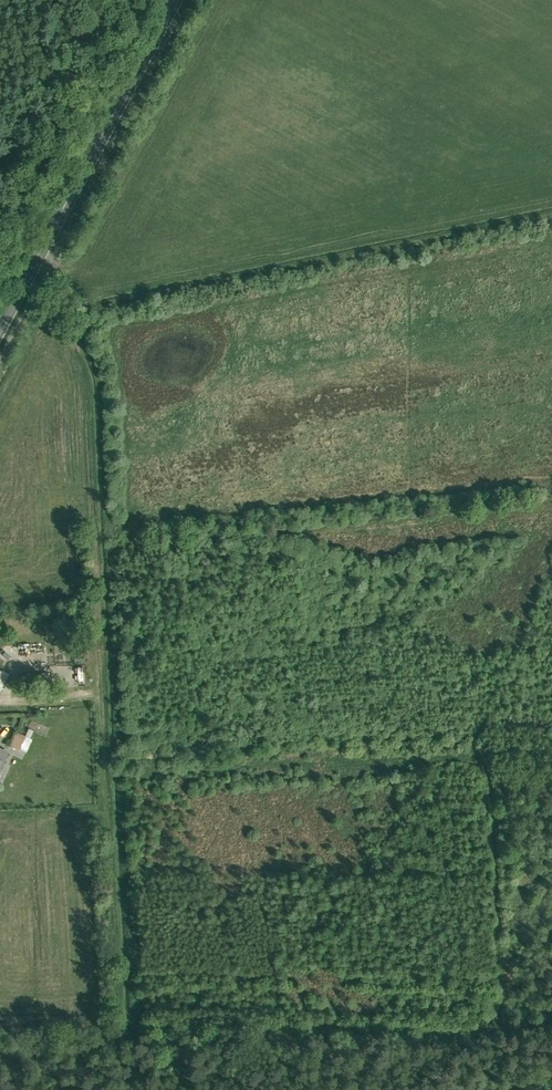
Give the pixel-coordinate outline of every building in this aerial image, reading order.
[(412,118),(405,115),(398,129),(405,132),(412,118)] [(9,744),(8,747),(19,752),(20,749),(26,736),(16,732),(10,745),(9,744)] [(46,745),(26,736),(20,749),(38,757),(39,756),(41,757),(46,745)] [(6,753),(8,747),(9,744),(0,740),(0,750),(6,753)] [(38,757),(35,761),(40,765),(44,760),(41,757),(39,756),(38,757)] [(40,765),(35,761),(31,765),(37,771),(41,766),(40,765)] [(0,768),(0,769),(0,778),(4,780),(8,772),(0,768)]
